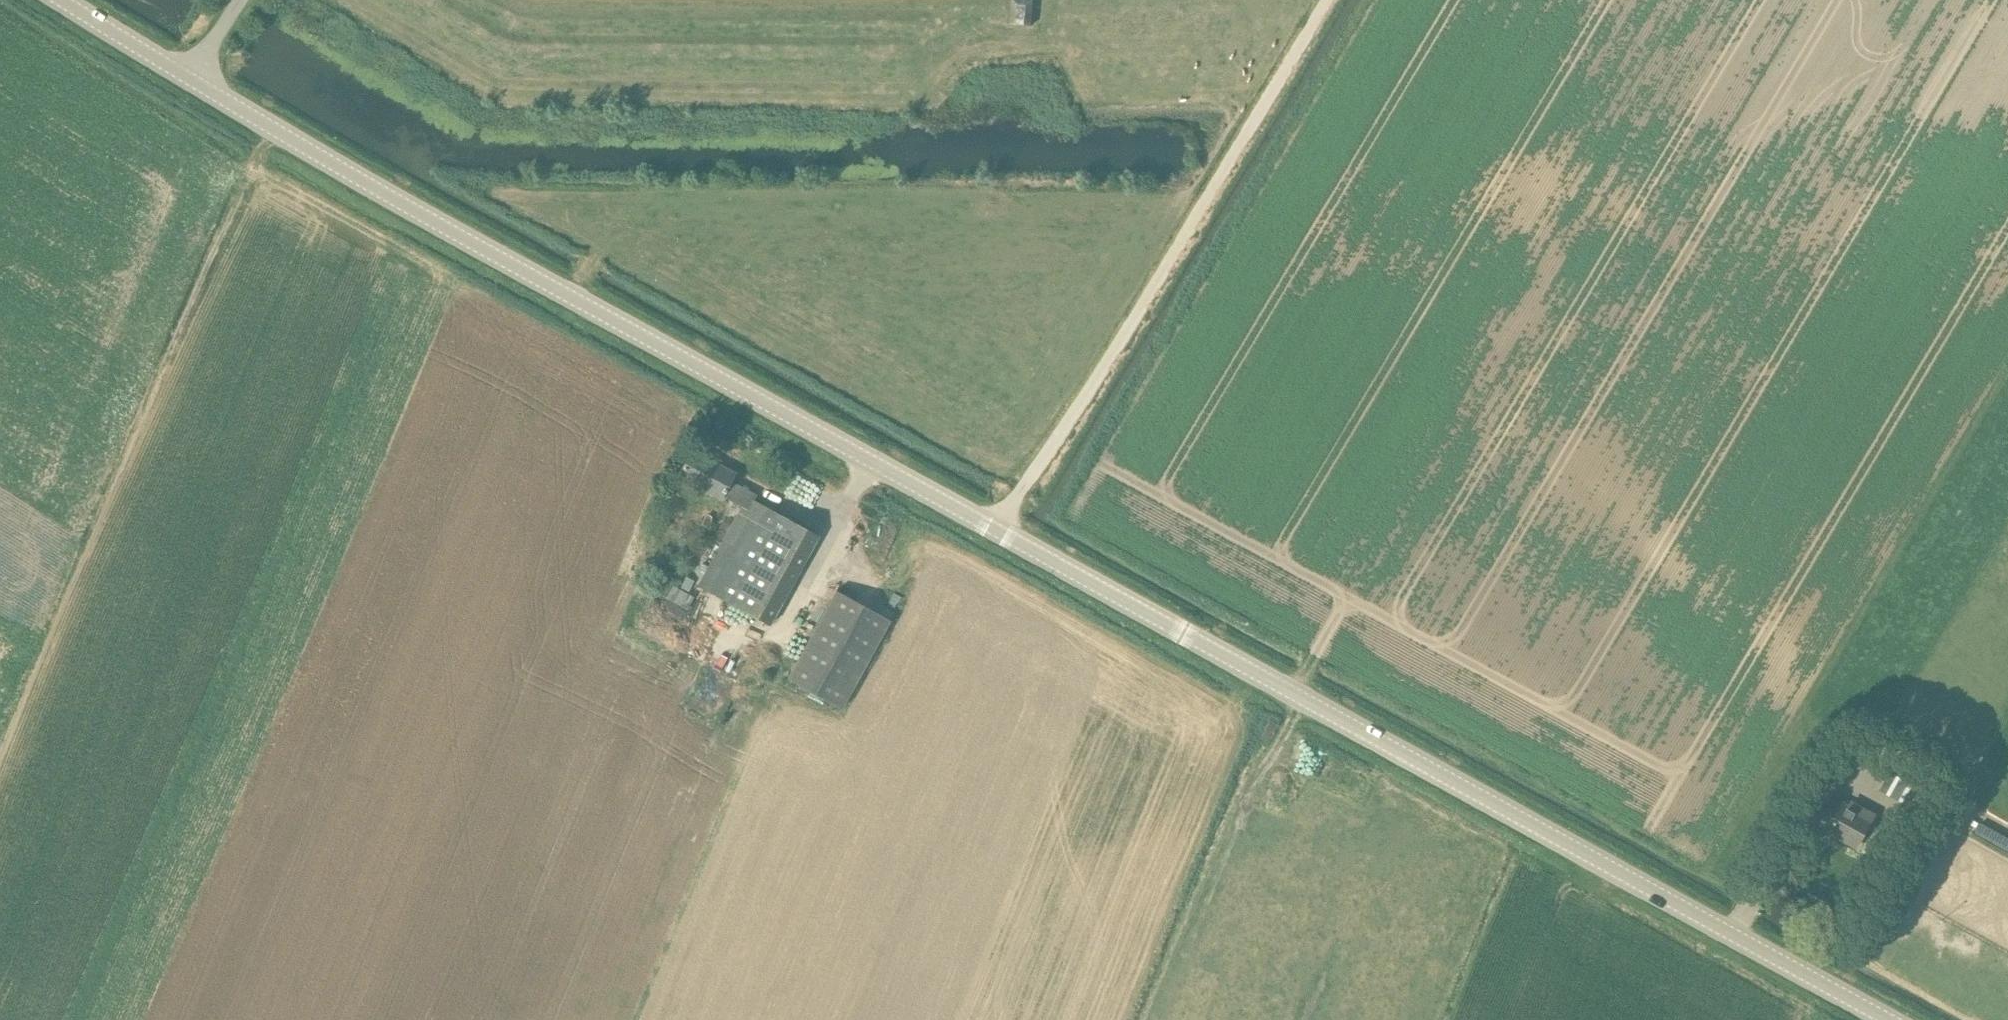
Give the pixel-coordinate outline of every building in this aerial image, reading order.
[(1034,3),(1012,3),(1011,29),(1034,30),(1034,3)] [(733,474),(692,451),(678,477),(720,500),(721,497),(739,507),(697,586),(768,626),(818,536),(753,499),(756,495),(729,481),(733,474)] [(669,565),(663,579),(674,585),(667,597),(688,608),(695,597),(689,593),(695,581),(673,571),(675,568),(669,565)] [(836,590),(787,679),(841,709),(890,620),(836,590)] [(1345,768),(1303,743),(1292,761),(1334,786),(1345,768)] [(1936,782),(1948,788),(1954,776),(1904,750),(1881,791),(1918,811),(1936,782)] [(1831,796),(1825,807),(1816,824),(1857,847),(1875,814),(1852,802),(1850,807),(1831,796)]
